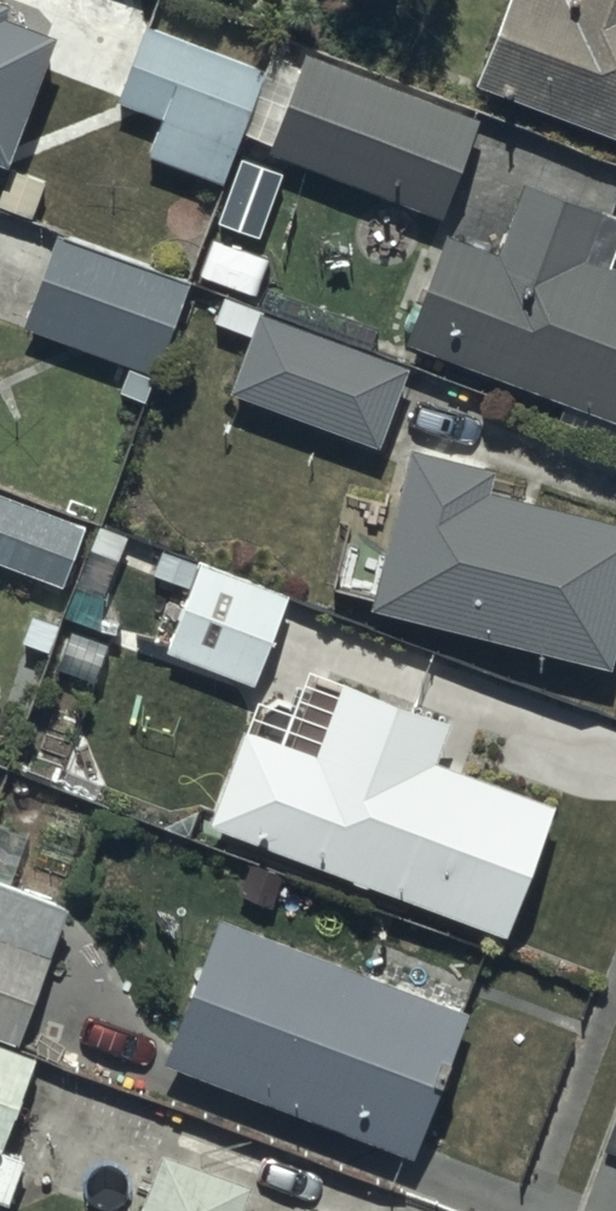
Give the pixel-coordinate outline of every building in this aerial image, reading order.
[(476,89),(615,142),(615,0),(510,0),(476,89)] [(8,176),(0,194),(0,209),(35,223),(50,185),(16,171),(65,50),(12,29),(17,17),(0,10),(0,173),(8,176)] [(272,78),(146,31),(119,102),(168,120),(152,163),(229,192),(272,78)] [(302,57),(264,154),(444,224),(482,127),(302,57)] [(406,344),(615,420),(615,277),(612,276),(615,265),(615,218),(526,186),(499,259),(444,239),(406,344)] [(193,288),(60,239),(25,332),(158,381),(193,288)] [(262,318),(234,392),(381,449),(409,376),(262,318)] [(412,455),(371,616),(615,678),(615,673),(615,532),(491,500),(497,477),(412,455)] [(68,594),(92,535),(0,499),(0,567),(68,594)] [(290,595),(202,563),(167,659),(255,691),(290,595)] [(241,734),(206,830),(511,944),(559,815),(435,769),(450,730),(343,690),(317,762),(241,734)] [(41,1062),(24,1055),(77,915),(0,885),(0,1205),(16,1210),(31,1170),(10,1162),(2,1159),(41,1062)] [(214,925),(162,1070),(416,1163),(469,1018),(214,925)] [(251,1191),(165,1160),(147,1210),(244,1210),(251,1191)]
